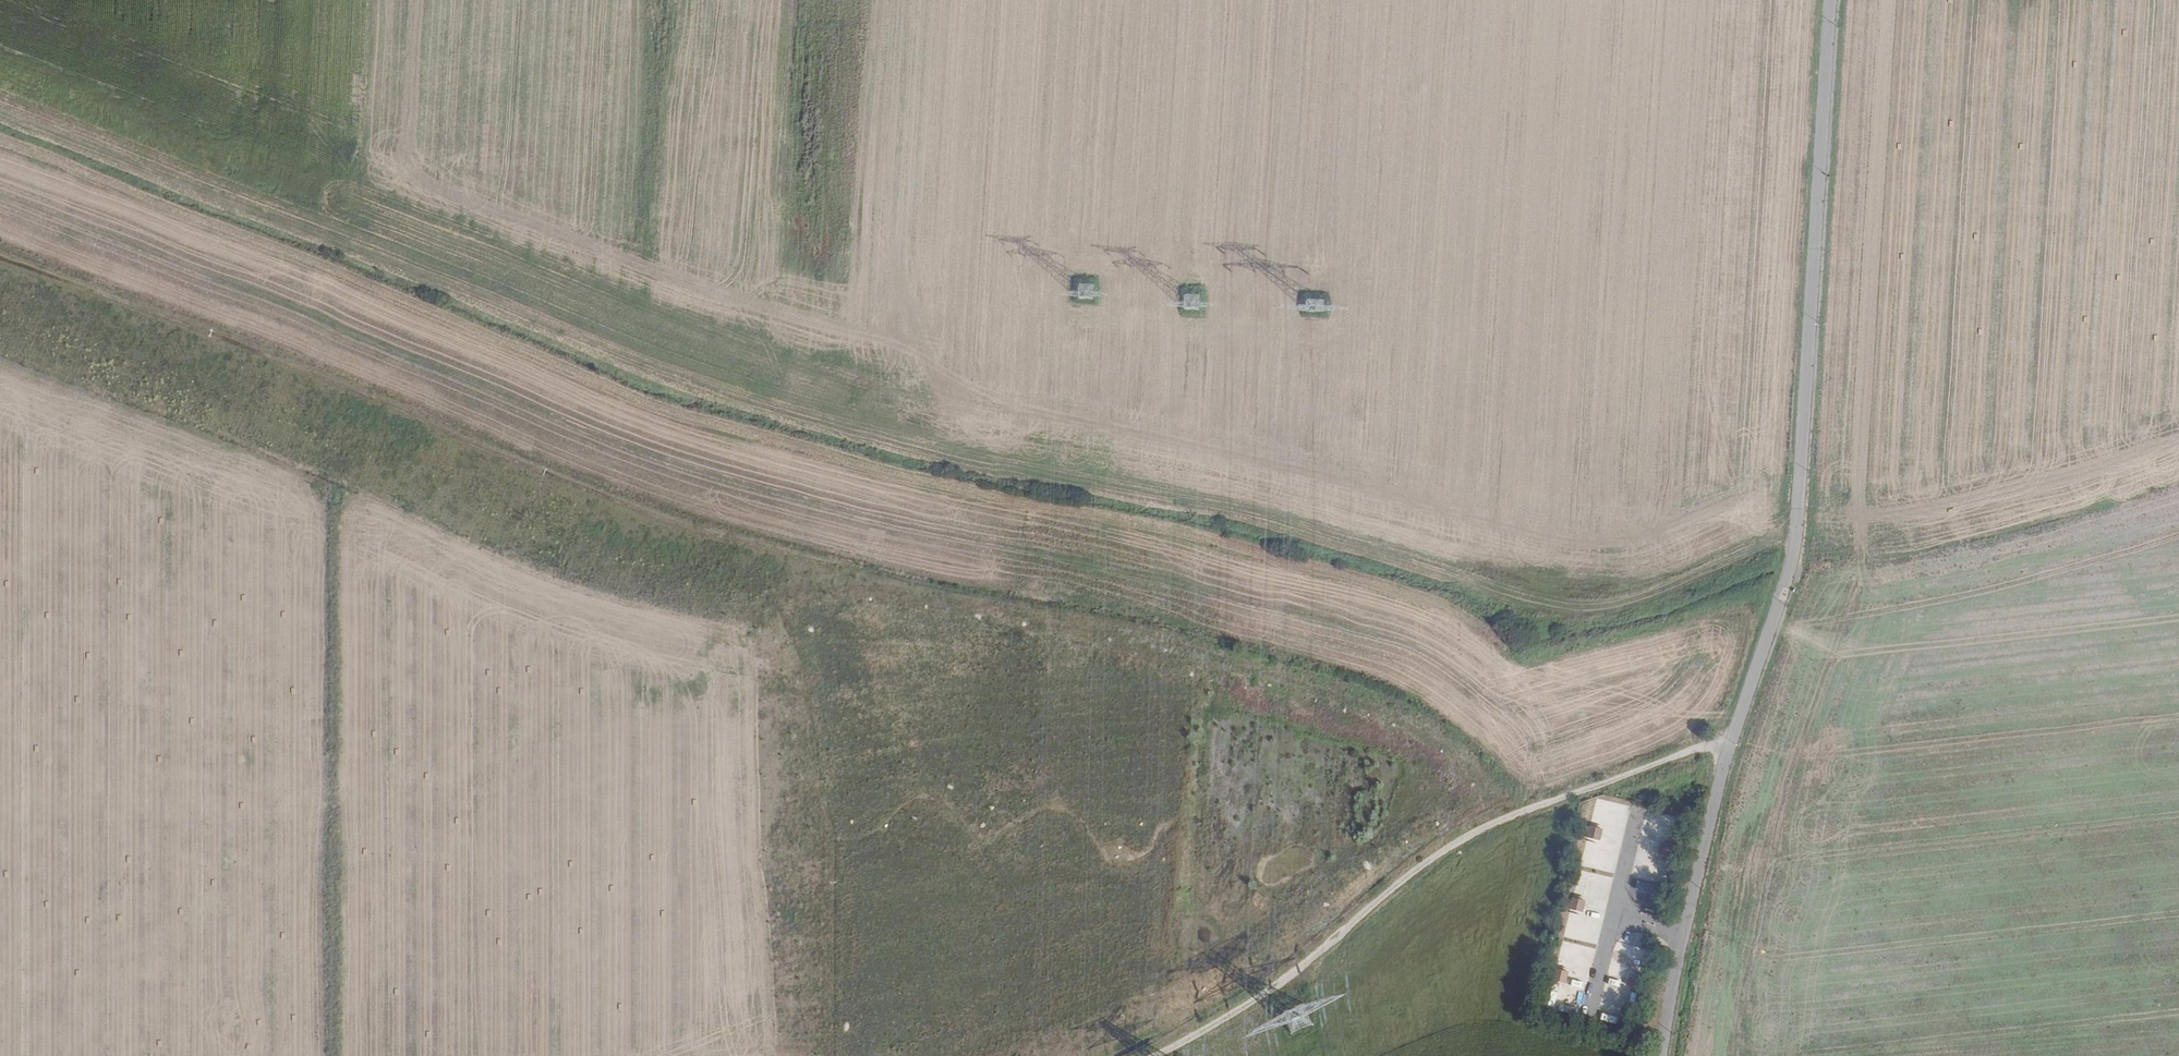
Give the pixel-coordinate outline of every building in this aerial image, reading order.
[(1659,832),(1663,816),(1646,811),(1642,827),(1659,832)] [(1589,825),(1586,838),(1599,842),(1602,829),(1589,825)] [(1609,829),(1608,836),(1620,839),(1622,832),(1609,829)] [(1590,873),(1589,879),(1605,883),(1607,877),(1590,873)] [(1638,880),(1635,891),(1652,896),(1655,886),(1638,880)] [(1569,909),(1582,912),(1585,900),(1572,897),(1569,909)] [(1580,937),(1584,920),(1568,917),(1564,934),(1580,937)] [(1566,983),(1568,971),(1555,969),(1553,982),(1566,983)] [(1636,988),(1640,977),(1630,973),(1626,985),(1636,988)] [(1616,1024),(1621,1009),(1605,1004),(1601,1020),(1616,1024)]
